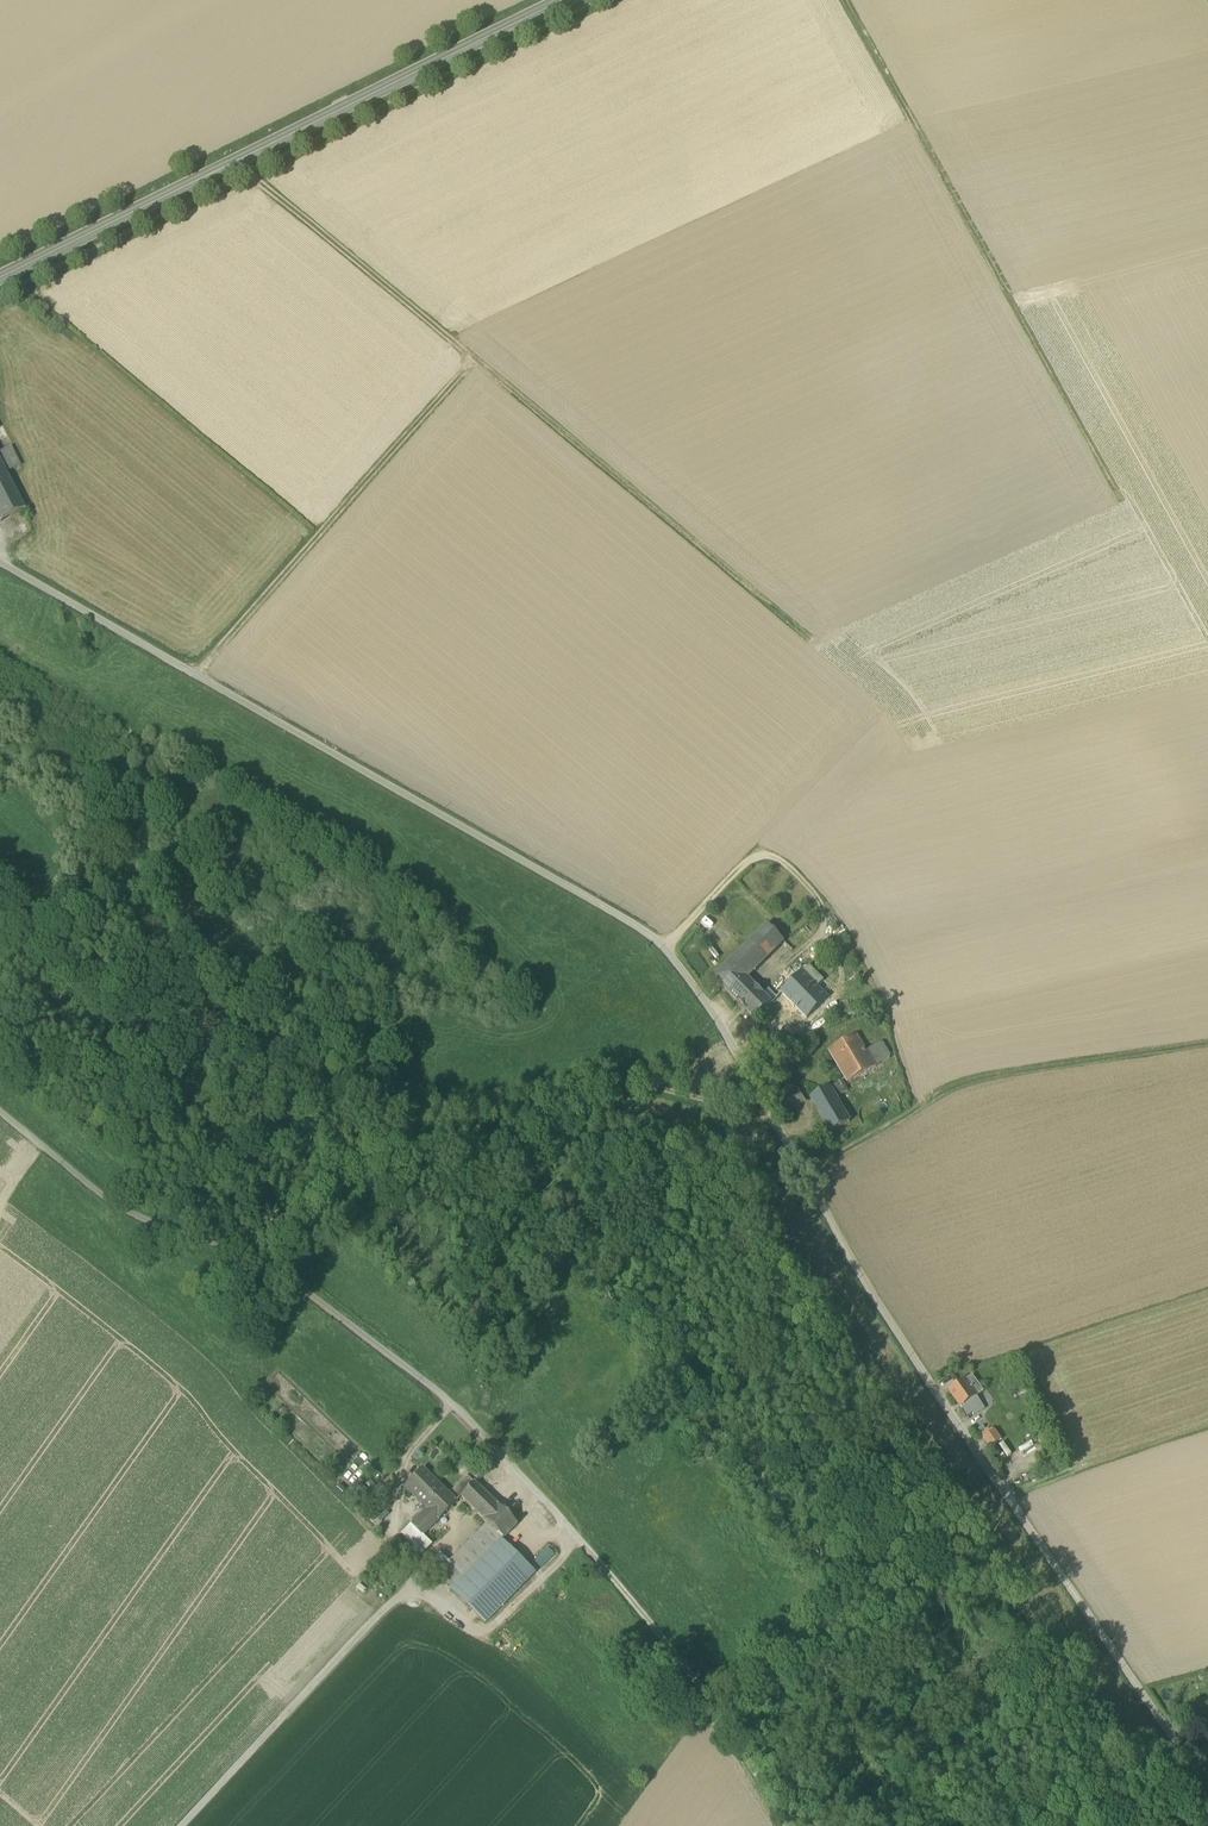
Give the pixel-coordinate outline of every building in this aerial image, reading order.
[(0,453),(0,463),(6,474),(20,466),(11,448),(0,453)] [(0,523),(24,511),(6,474),(0,463),(0,522),(0,523)] [(731,962),(748,979),(784,942),(767,925),(731,962)] [(714,978),(738,1003),(755,986),(748,979),(731,962),(714,978)] [(781,993),(806,1019),(828,998),(818,987),(824,981),(809,965),(781,993)] [(763,994),(755,986),(738,1003),(746,1011),(763,994)] [(768,989),(763,994),(771,1002),(776,997),(768,989)] [(771,1002),(763,994),(746,1011),(755,1020),(772,1003),(771,1002)] [(830,1051),(848,1083),(874,1068),(865,1052),(856,1036),(830,1051)] [(865,1052),(874,1068),(890,1059),(880,1043),(865,1052)] [(842,1081),(829,1088),(835,1098),(848,1091),(842,1081)] [(849,1123),(835,1098),(829,1088),(811,1099),(831,1133),(849,1123)] [(965,1381),(976,1398),(983,1393),(972,1376),(965,1381)] [(981,1406),(975,1398),(976,1398),(965,1381),(950,1391),(961,1408),(963,1407),(969,1414),(972,1412),(981,1406)] [(981,1406),(972,1412),(975,1415),(983,1410),(981,1406)] [(1001,1440),(994,1431),(983,1439),(989,1448),(1001,1440)] [(426,1509),(438,1521),(457,1502),(456,1500),(448,1492),(423,1468),(404,1488),(426,1509)] [(456,1500),(459,1497),(474,1482),(466,1474),(448,1492),(456,1500)] [(517,1525),(474,1482),(459,1497),(487,1524),(502,1540),(517,1525)] [(401,1535),(421,1555),(431,1544),(423,1536),(438,1521),(426,1509),(401,1535)] [(365,1516),(377,1527),(382,1522),(370,1511),(365,1516)] [(487,1524),(448,1562),(464,1578),(501,1541),(502,1540),(487,1524)] [(501,1541),(464,1578),(453,1589),(451,1590),(484,1623),(534,1573),(501,1541)] [(547,1549),(533,1559),(540,1568),(554,1558),(547,1549)] [(430,1564),(453,1589),(464,1578),(448,1562),(441,1554),(430,1564)] [(245,1703),(238,1711),(250,1720),(256,1713),(245,1703)]
